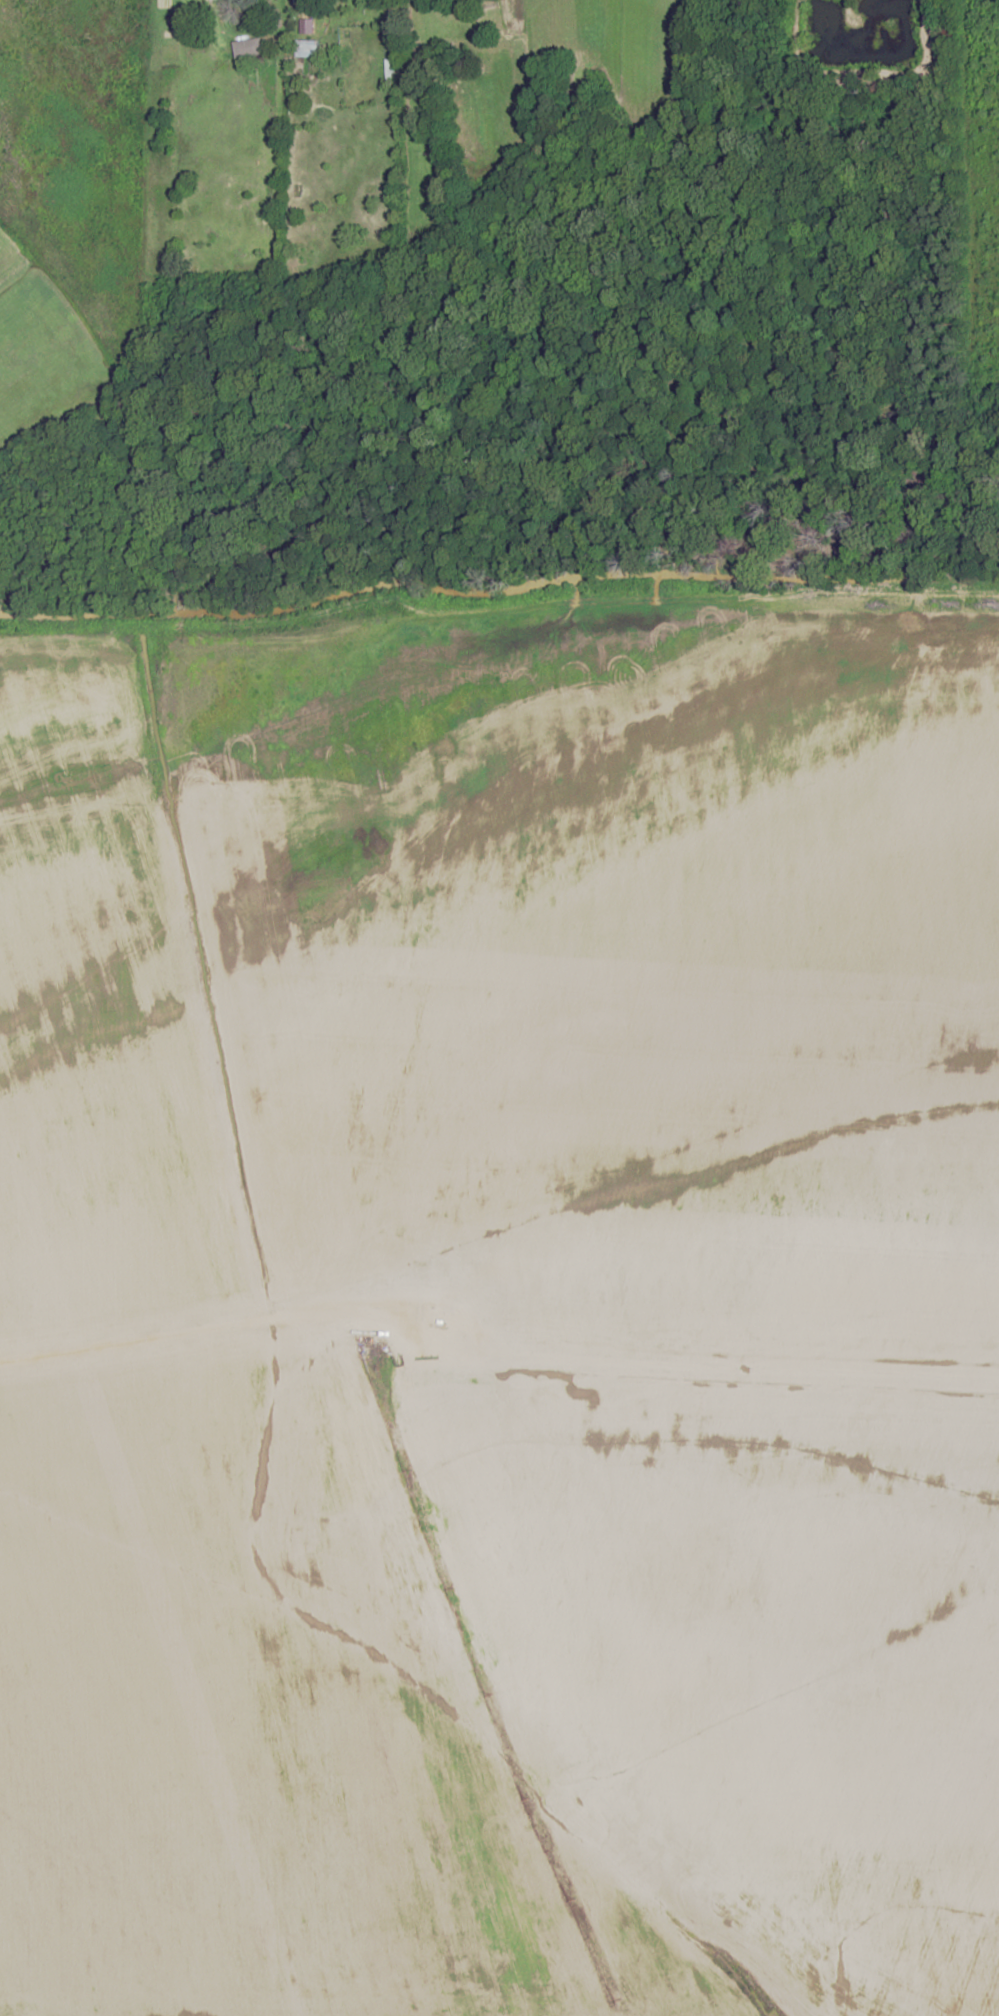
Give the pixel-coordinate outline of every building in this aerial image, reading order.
[(236,57),(264,53),(262,37),(234,41),(236,57)] [(318,57),(318,40),(296,40),(296,57),(318,57)]
